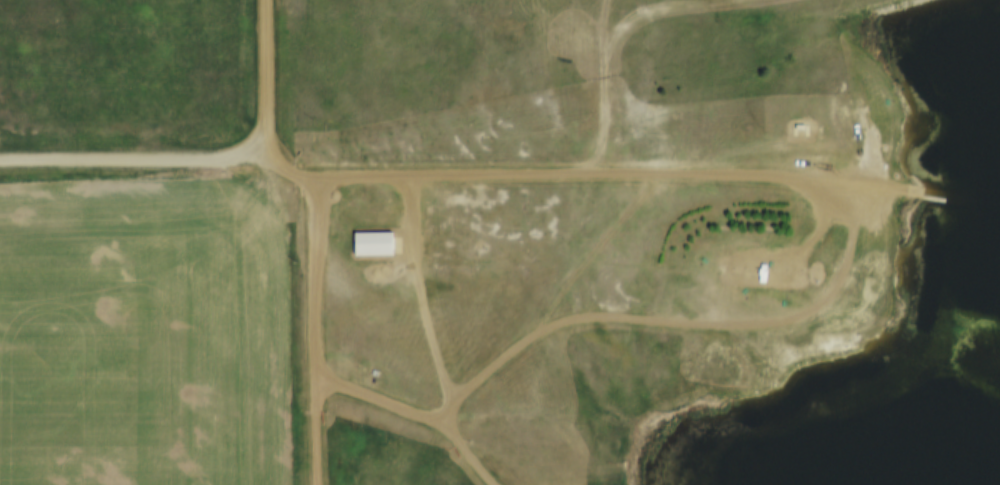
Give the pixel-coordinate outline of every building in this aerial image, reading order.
[(361,256),(400,256),(400,232),(361,232),(361,256)]
